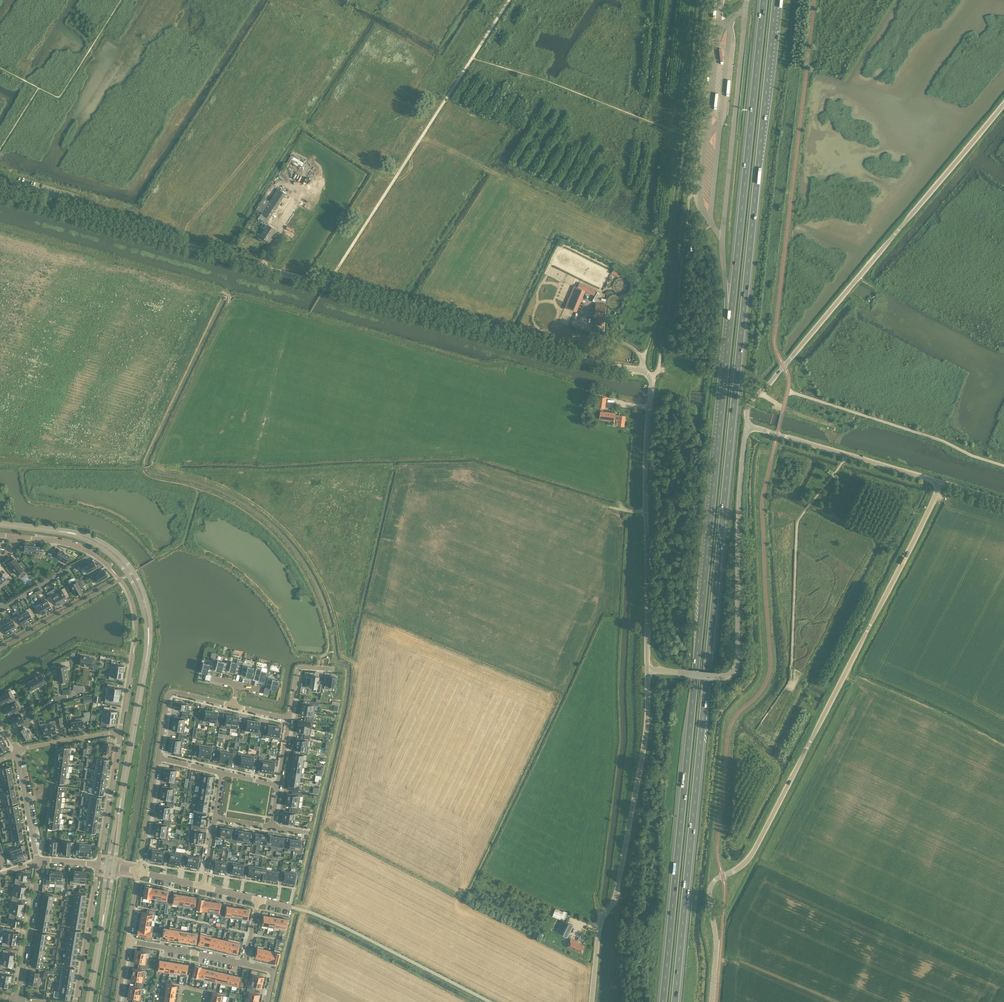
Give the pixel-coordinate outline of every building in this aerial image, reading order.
[(289,155),(285,165),(288,166),(291,159),(302,164),(303,162),(289,155)] [(304,202),(307,204),(315,192),(312,190),(304,202)] [(279,202),(272,197),(269,202),(263,198),(256,209),(262,213),(261,214),(261,213),(258,218),(266,223),(279,202)] [(269,240),(274,233),(275,234),(276,231),(268,225),(265,230),(264,230),(260,236),(265,239),(266,238),(269,240)] [(618,277),(620,273),(612,269),(610,273),(618,277)] [(579,282),(577,288),(579,288),(584,291),(594,295),(597,289),(579,282)] [(566,306),(577,310),(584,291),(579,288),(573,286),(566,306)] [(603,325),(604,320),(606,304),(596,304),(594,318),(595,318),(595,325),(603,325)] [(614,421),(614,425),(624,426),(625,416),(615,415),(616,414),(601,412),(600,419),(602,419),(602,423),(608,424),(609,420),(614,421)] [(44,552),(39,551),(39,546),(25,545),(24,552),(34,553),(34,557),(40,558),(44,552)] [(65,563),(69,555),(66,553),(63,551),(59,549),(56,554),(54,553),(55,553),(50,550),(47,555),(52,557),(53,556),(58,558),(57,560),(63,564),(65,562),(65,563)] [(23,569),(27,566),(23,561),(19,564),(14,558),(8,563),(10,566),(9,567),(12,571),(13,570),(17,575),(24,569),(23,569)] [(87,573),(97,567),(93,561),(86,565),(84,562),(78,566),(80,569),(84,567),(87,573)] [(7,572),(4,575),(0,570),(0,583),(6,578),(9,581),(12,578),(7,572)] [(108,576),(109,575),(106,571),(105,571),(104,570),(97,574),(96,571),(90,575),(95,583),(108,576)] [(82,592),(81,589),(83,588),(80,582),(78,584),(75,580),(69,583),(76,595),(77,596),(80,594),(79,593),(82,592)] [(56,592),(63,603),(68,600),(66,597),(69,596),(64,587),(61,589),(62,591),(57,593),(56,591),(56,592)] [(56,592),(48,596),(53,605),(56,603),(57,605),(63,603),(56,592)] [(48,596),(41,601),(47,612),(52,609),(51,606),(53,605),(48,596)] [(42,615),(47,612),(41,601),(40,601),(41,603),(37,605),(36,603),(33,605),(38,614),(41,612),(42,615)] [(30,607),(22,612),(28,623),(33,620),(32,618),(35,616),(30,607)] [(14,616),(19,625),(22,623),(23,626),(28,623),(22,612),(21,612),(22,614),(18,616),(17,615),(14,616)] [(19,625),(14,616),(6,621),(12,632),(17,629),(16,627),(19,625)] [(0,624),(0,628),(3,634),(6,633),(7,635),(12,632),(6,621),(0,624)] [(82,656),(81,656),(80,665),(82,665),(82,666),(86,666),(91,667),(92,658),(86,657),(86,656),(82,655),(82,656)] [(236,663),(231,662),(229,671),(239,674),(242,660),(237,659),(236,663)] [(110,670),(123,672),(124,666),(117,664),(117,661),(111,660),(110,670)] [(228,663),(217,660),(215,670),(225,673),(228,663)] [(213,665),(203,663),(201,672),(211,675),(213,665)] [(253,668),(243,665),(241,675),(251,677),(253,668)] [(65,666),(56,667),(56,668),(53,670),(53,674),(57,673),(58,682),(68,680),(65,666)] [(257,666),(254,679),(264,682),(264,681),(265,677),(266,672),(261,671),(262,667),(257,666)] [(122,678),(123,672),(110,670),(108,679),(114,680),(115,677),(122,678)] [(28,682),(32,689),(45,681),(41,674),(37,676),(34,678),(28,682)] [(330,676),(329,676),(328,683),(325,683),(324,689),(329,689),(330,686),(335,687),(336,677),(333,677),(333,676),(330,675),(330,676)] [(316,687),(316,689),(316,692),(320,692),(321,684),(319,684),(319,683),(319,680),(318,680),(318,677),(311,676),(311,677),(306,677),(305,683),(305,684),(310,685),(310,686),(316,687)] [(266,688),(270,689),(276,690),(276,687),(277,687),(278,683),(277,683),(278,680),(268,678),(266,687),(266,688)] [(71,690),(82,692),(84,685),(72,683),(71,690)] [(106,692),(119,695),(120,688),(113,687),(113,684),(107,683),(106,692)] [(8,703),(15,699),(10,690),(7,692),(7,691),(4,693),(4,694),(0,696),(0,702),(1,704),(6,701),(8,703)] [(118,701),(119,695),(106,692),(104,702),(110,703),(111,700),(118,701)] [(309,704),(302,703),(301,708),(314,711),(314,710),(315,705),(318,705),(318,702),(309,701),(309,704)] [(14,711),(16,714),(21,710),(16,702),(4,709),(8,715),(14,711)] [(182,713),(189,714),(190,711),(187,711),(189,704),(185,703),(185,702),(182,702),(182,703),(176,702),(176,703),(175,703),(175,707),(175,709),(182,710),(182,713)] [(34,710),(36,714),(44,709),(42,706),(34,710)] [(102,715),(116,717),(117,711),(109,710),(110,707),(104,706),(102,715)] [(314,711),(301,708),(300,714),(307,715),(306,718),(313,719),(313,720),(315,711),(314,710),(314,711)] [(203,721),(209,722),(211,711),(205,710),(203,717),(200,717),(199,723),(202,723),(203,721)] [(89,711),(83,712),(84,717),(75,718),(76,721),(71,722),(72,729),(76,728),(76,729),(77,729),(80,728),(84,727),(83,721),(89,720),(90,714),(89,711)] [(218,712),(211,711),(209,722),(216,723),(215,726),(218,726),(219,720),(216,719),(218,712)] [(23,724),(24,724),(25,727),(30,723),(29,721),(27,722),(26,719),(24,720),(20,714),(11,720),(14,726),(21,722),(22,725),(23,724)] [(224,727),(230,728),(232,715),(229,714),(229,715),(226,714),(224,722),(221,721),(220,728),(223,728),(224,727)] [(115,724),(116,717),(102,715),(101,724),(107,725),(107,722),(115,724)] [(174,717),(172,723),(184,725),(185,719),(187,719),(188,716),(182,715),(181,718),(174,717)] [(239,717),(235,716),(236,715),(232,715),(230,728),(236,729),(236,731),(239,732),(240,725),(237,724),(239,717)] [(43,729),(44,735),(49,734),(49,735),(52,734),(56,733),(55,726),(57,726),(57,727),(63,726),(61,717),(56,718),(56,720),(50,721),(50,725),(45,726),(45,723),(40,724),(41,730),(43,729)] [(313,719),(306,718),(306,722),(298,720),(297,726),(298,726),(311,728),(313,720),(313,719)] [(245,730),(251,731),(253,721),(247,719),(245,727),(242,726),(241,733),(244,733),(245,730)] [(260,722),(253,721),(251,731),(251,733),(257,734),(257,735),(260,736),(261,730),(258,729),(260,722)] [(185,725),(184,725),(172,723),(171,730),(179,731),(178,734),(186,735),(186,732),(184,732),(185,725)] [(266,737),(272,738),(274,725),(268,724),(266,732),(263,731),(262,738),(265,738),(266,737)] [(278,740),(281,741),(282,735),(279,734),(281,727),(274,725),(272,738),(278,739),(278,740)] [(311,728),(298,726),(297,732),(304,733),(303,736),(310,737),(311,728)] [(26,738),(27,739),(30,738),(29,736),(24,728),(17,732),(22,740),(26,738)] [(217,733),(217,741),(222,741),(222,738),(228,738),(228,734),(217,733)] [(169,741),(168,745),(182,747),(183,740),(184,741),(184,737),(178,736),(178,739),(170,738),(170,741),(169,741)] [(310,737),(303,736),(303,739),(296,738),(295,744),(308,746),(310,737)] [(106,742),(107,737),(99,738),(98,741),(104,742),(102,753),(103,753),(104,754),(106,754),(110,754),(111,743),(106,742)] [(197,756),(203,757),(205,745),(199,744),(199,743),(196,742),(195,748),(198,749),(197,756)] [(307,754),(308,746),(295,744),(294,750),(301,751),(301,753),(307,754)] [(181,753),(182,747),(168,745),(168,748),(168,751),(175,752),(175,755),(181,756),(182,753),(181,753)] [(212,746),(205,745),(203,757),(210,758),(211,751),(214,751),(215,745),(212,745),(212,746)] [(218,761),(224,762),(226,752),(220,751),(220,747),(217,747),(216,753),(219,754),(218,761)] [(232,753),(226,752),(224,762),(225,762),(225,763),(230,764),(230,763),(231,763),(232,756),(235,756),(236,750),(233,750),(232,753)] [(239,766),(245,767),(247,755),(241,754),(241,752),(238,752),(237,758),(240,759),(239,766)] [(254,756),(247,755),(245,767),(252,768),(253,761),(256,761),(257,755),(254,754),(254,756)] [(96,763),(108,765),(109,759),(97,757),(96,763)] [(260,771),(266,772),(268,759),(262,758),(262,757),(259,757),(258,763),(261,763),(260,771)] [(274,766),(277,766),(278,760),(275,759),(275,761),(268,759),(266,772),(273,773),(274,766)] [(293,759),(292,765),(302,767),(303,767),(304,761),(302,760),(293,759)] [(164,773),(164,774),(176,776),(177,770),(179,771),(179,767),(173,766),(173,769),(165,768),(165,769),(164,769),(164,773)] [(11,773),(10,767),(0,768),(0,775),(11,773)] [(0,775),(0,776),(1,781),(12,779),(11,773),(0,775)] [(171,782),(170,785),(176,786),(177,783),(175,782),(176,776),(164,774),(163,780),(171,782)] [(12,779),(1,781),(2,781),(3,786),(2,786),(2,787),(13,784),(12,779)] [(298,784),(289,783),(288,782),(287,789),(298,791),(300,784),(298,784)] [(13,784),(2,787),(3,792),(14,790),(13,784)] [(161,789),(160,793),(172,794),(173,788),(177,789),(177,786),(176,786),(170,785),(170,788),(162,786),(162,790),(161,789)] [(103,795),(104,789),(92,787),(91,793),(103,795)] [(3,792),(4,798),(16,796),(14,790),(3,792)] [(299,801),(301,793),(294,791),(294,795),(287,793),(286,799),(299,801)] [(168,800),(167,803),(173,804),(174,801),(171,801),(172,794),(160,793),(160,796),(161,796),(160,799),(168,800)] [(89,801),(100,803),(101,797),(90,795),(89,801)] [(17,802),(16,796),(4,798),(4,799),(5,798),(7,804),(17,802)] [(198,798),(197,797),(196,804),(207,805),(208,800),(198,798)] [(286,799),(285,805),(292,806),(291,809),(298,810),(299,801),(286,799)] [(158,808),(157,811),(169,813),(170,813),(170,807),(173,807),(173,804),(167,803),(167,806),(159,805),(159,808),(158,808)] [(195,809),(194,809),(193,818),(193,819),(193,818),(205,820),(206,820),(206,815),(206,814),(200,813),(200,811),(200,810),(195,810),(195,809)] [(291,812),(284,811),(283,817),(294,819),(295,813),(297,813),(298,810),(291,809),(291,812)] [(165,818),(164,821),(170,822),(171,819),(170,819),(171,813),(170,813),(169,813),(157,811),(157,814),(158,814),(157,817),(165,818)] [(205,820),(193,818),(193,819),(193,824),(192,824),(191,827),(198,828),(198,825),(204,826),(205,820)] [(156,823),(155,829),(166,831),(167,825),(170,826),(170,822),(164,821),(164,824),(156,823)] [(95,833),(97,827),(85,825),(84,831),(95,833)] [(198,828),(191,827),(191,830),(192,830),(191,836),(202,838),(203,832),(197,831),(198,828)] [(226,828),(220,827),(219,833),(216,833),(215,839),(218,840),(219,837),(224,838),(226,828)] [(231,835),(232,829),(226,828),(224,838),(230,839),(230,841),(233,842),(234,836),(231,835)] [(162,837),(161,840),(167,841),(168,838),(167,838),(168,831),(166,831),(155,829),(154,835),(162,837)] [(244,831),(238,830),(237,836),(234,836),(233,842),(236,842),(242,843),(242,841),(244,831)] [(249,838),(250,832),(244,831),(242,841),(248,842),(247,844),(250,845),(252,839),(249,838)] [(261,834),(255,833),(253,844),(259,845),(260,843),(259,843),(261,834)] [(202,838),(191,836),(190,841),(189,841),(188,844),(195,845),(195,842),(201,843),(202,838)] [(278,837),(272,836),(271,846),(270,846),(270,847),(277,848),(277,847),(278,837)] [(82,855),(84,855),(85,842),(79,841),(79,839),(76,839),(76,847),(79,847),(78,855),(78,856),(82,856),(82,855)] [(295,840),(289,839),(288,845),(285,844),(284,850),(288,851),(288,849),(293,850),(294,850),(295,840)] [(300,847),(301,841),(295,840),(294,850),(293,850),(293,851),(299,852),(299,853),(302,853),(303,847),(300,847)] [(59,850),(59,844),(56,844),(57,841),(49,841),(49,846),(48,846),(48,849),(49,849),(49,852),(49,853),(52,854),(52,853),(56,853),(56,850),(59,850)] [(69,854),(70,848),(73,848),(73,842),(63,841),(62,853),(69,854)] [(85,842),(84,855),(91,856),(91,848),(94,848),(95,842),(92,842),(91,844),(85,844),(86,842),(85,842)] [(15,847),(19,859),(24,858),(22,851),(25,850),(23,845),(15,847)] [(150,860),(156,861),(158,850),(158,849),(152,848),(152,847),(149,846),(148,853),(151,854),(150,860)] [(13,861),(19,859),(15,847),(6,850),(8,856),(11,855),(13,861)] [(163,856),(166,856),(167,850),(164,850),(164,851),(158,850),(156,861),(162,862),(163,856)] [(168,863),(174,864),(175,853),(170,852),(170,851),(167,850),(166,856),(169,857),(168,863)] [(180,859),(183,859),(184,853),(185,852),(175,851),(175,853),(174,864),(180,865),(180,859)] [(185,866),(191,866),(193,856),(187,855),(187,854),(184,853),(183,859),(186,860),(185,866)] [(199,857),(193,856),(191,866),(197,867),(198,862),(201,862),(202,856),(199,855),(199,857)] [(213,870),(219,871),(221,860),(215,859),(215,858),(212,858),(211,864),(214,864),(213,870)] [(226,866),(229,867),(230,860),(227,860),(226,861),(221,860),(219,871),(225,872),(226,866)] [(231,873),(237,874),(238,863),(239,863),(239,862),(230,860),(229,867),(232,867),(231,873)] [(244,864),(239,863),(238,863),(237,874),(242,875),(243,869),(246,870),(247,863),(244,863),(244,864)] [(255,866),(253,877),(259,878),(260,869),(261,869),(261,866),(255,865),(254,866),(255,866)] [(282,881),(288,882),(290,872),(284,871),(284,869),(281,869),(280,875),(283,876),(282,881)] [(73,884),(79,884),(80,871),(74,870),(73,879),(70,879),(70,885),(73,885),(73,884)] [(290,870),(290,872),(288,882),(294,883),(295,878),(298,878),(299,872),(290,870)] [(49,883),(55,884),(56,871),(50,871),(49,876),(46,876),(45,885),(49,885),(49,883)] [(56,871),(55,884),(64,884),(65,878),(62,878),(62,872),(56,871)] [(80,871),(79,884),(85,884),(85,888),(88,888),(89,880),(86,880),(86,871),(80,871)] [(15,881),(20,882),(21,879),(27,880),(28,875),(16,872),(15,881)] [(15,881),(13,890),(25,892),(26,886),(20,885),(20,882),(15,881)] [(13,890),(12,898),(18,899),(18,896),(25,897),(25,892),(13,890)] [(166,904),(169,904),(170,898),(167,897),(168,891),(162,890),(161,899),(166,900),(166,904)] [(178,904),(179,894),(174,893),(173,898),(170,898),(169,904),(172,905),(172,903),(178,904)] [(12,898),(10,907),(23,909),(23,904),(17,902),(18,899),(12,898)] [(221,916),(222,910),(219,910),(221,903),(215,902),(213,913),(219,914),(218,916),(221,916)] [(230,916),(232,907),(226,906),(225,911),(222,910),(221,916),(224,917),(225,915),(230,916)] [(10,907),(9,916),(15,917),(15,914),(22,915),(23,909),(10,907)] [(560,919),(561,917),(565,919),(568,912),(564,911),(563,911),(555,908),(552,916),(560,919)] [(141,912),(141,918),(151,920),(154,920),(155,911),(149,910),(148,913),(141,912)] [(259,924),(262,925),(268,926),(269,916),(263,915),(262,921),(260,920),(259,924)] [(14,920),(15,917),(9,916),(7,924),(20,926),(21,921),(14,920)] [(561,919),(555,931),(566,937),(572,925),(561,919)] [(5,937),(17,939),(18,933),(12,932),(12,929),(7,928),(5,937)] [(138,929),(137,935),(145,936),(144,940),(151,941),(152,937),(151,937),(152,931),(149,931),(139,929),(138,929)] [(198,944),(203,945),(206,934),(206,933),(200,932),(198,944)] [(206,934),(203,945),(209,946),(211,937),(212,935),(206,934)] [(5,937),(3,936),(3,937),(3,942),(2,942),(2,945),(9,947),(10,944),(16,945),(17,939),(5,937)] [(228,941),(226,950),(231,951),(234,940),(228,938),(228,941)] [(571,938),(567,946),(581,953),(584,947),(578,943),(578,942),(571,938)] [(238,947),(241,948),(243,942),(234,940),(231,951),(237,953),(238,947)] [(255,957),(261,958),(263,949),(263,947),(254,944),(253,951),(256,951),(255,957)] [(135,950),(134,956),(145,958),(146,952),(148,953),(149,949),(143,948),(142,951),(135,950)] [(1,958),(14,960),(15,954),(8,953),(9,950),(3,949),(1,958)] [(274,949),(274,951),(272,961),(271,961),(277,963),(280,950),(274,949)] [(134,956),(133,962),(140,963),(140,966),(146,967),(147,967),(147,964),(146,964),(147,958),(145,958),(134,956)] [(14,960),(1,958),(0,966),(0,967),(6,968),(6,965),(13,966),(14,960)] [(188,965),(182,964),(180,975),(180,976),(186,977),(188,965)] [(193,975),(198,977),(201,967),(195,965),(193,975)] [(62,966),(61,972),(73,974),(74,968),(65,966),(62,966)] [(132,968),(131,974),(144,976),(146,967),(140,966),(139,969),(132,968)] [(204,981),(204,979),(206,969),(201,967),(198,977),(198,979),(204,981)] [(204,979),(209,981),(212,970),(206,969),(204,979)] [(10,981),(11,975),(5,974),(5,971),(0,970),(0,979),(10,981)] [(215,982),(215,981),(217,971),(212,970),(209,981),(215,982)] [(249,979),(262,982),(263,976),(257,975),(257,971),(251,970),(249,979)] [(28,983),(32,984),(31,985),(38,986),(39,981),(37,980),(39,973),(30,971),(28,983)] [(73,974),(61,972),(60,978),(72,981),(73,974)] [(220,983),(226,984),(228,974),(223,973),(220,982),(220,983)] [(131,974),(130,980),(137,981),(137,984),(143,985),(144,976),(131,974)] [(228,974),(226,984),(231,986),(234,975),(228,974)] [(240,977),(234,975),(231,986),(231,987),(237,988),(240,977)] [(72,981),(60,978),(59,985),(71,987),(72,981)] [(10,981),(0,979),(0,988),(2,989),(3,986),(9,987),(10,981)] [(249,979),(247,988),(253,989),(254,986),(261,988),(262,982),(249,979)] [(129,986),(128,992),(142,994),(143,985),(137,984),(136,987),(129,986)] [(71,987),(59,985),(58,991),(70,993),(71,987)] [(246,997),(258,1000),(259,994),(252,992),(253,989),(247,988),(246,991),(247,991),(246,996),(246,997)] [(70,993),(58,991),(57,997),(69,999),(70,993)] [(127,997),(134,999),(134,1001),(136,1001),(140,1001),(142,994),(128,992),(127,997)] [(222,1001),(223,995),(212,993),(211,999),(222,1001)]
